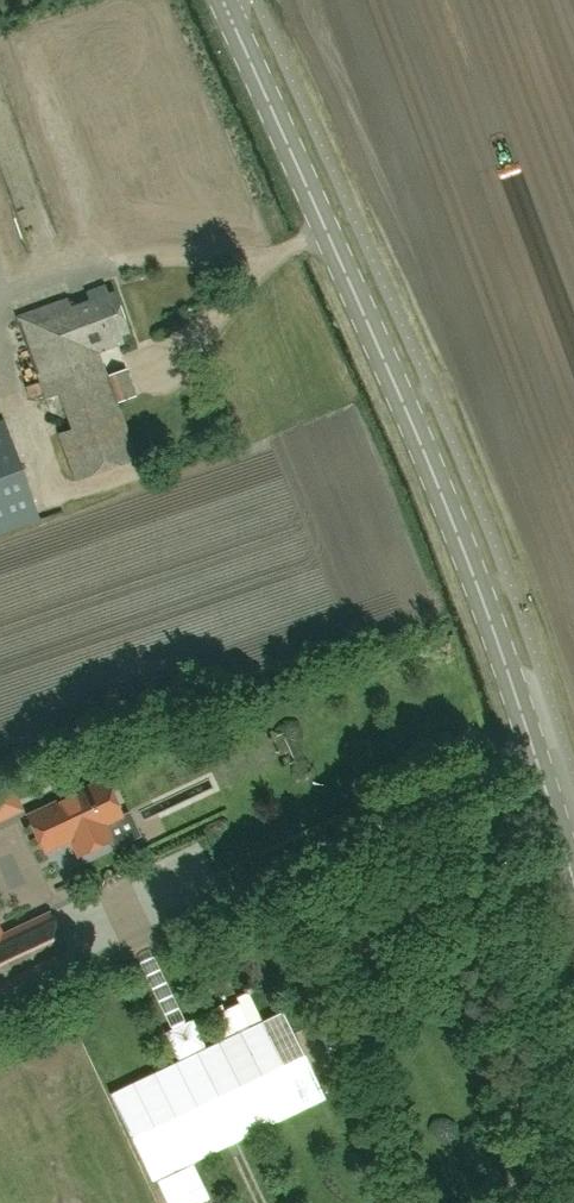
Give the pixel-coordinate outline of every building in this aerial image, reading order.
[(16,317),(45,398),(57,393),(70,428),(57,433),(75,482),(137,460),(117,404),(135,397),(125,369),(107,375),(99,352),(125,343),(122,334),(126,332),(112,292),(108,293),(105,285),(86,292),(89,300),(71,307),(68,298),(16,317)] [(39,517),(2,418),(0,419),(0,532),(39,517)] [(121,815),(105,779),(27,816),(44,852),(71,839),(78,855),(111,840),(103,824),(121,815)] [(69,956),(49,913),(0,936),(0,988),(69,956)]
